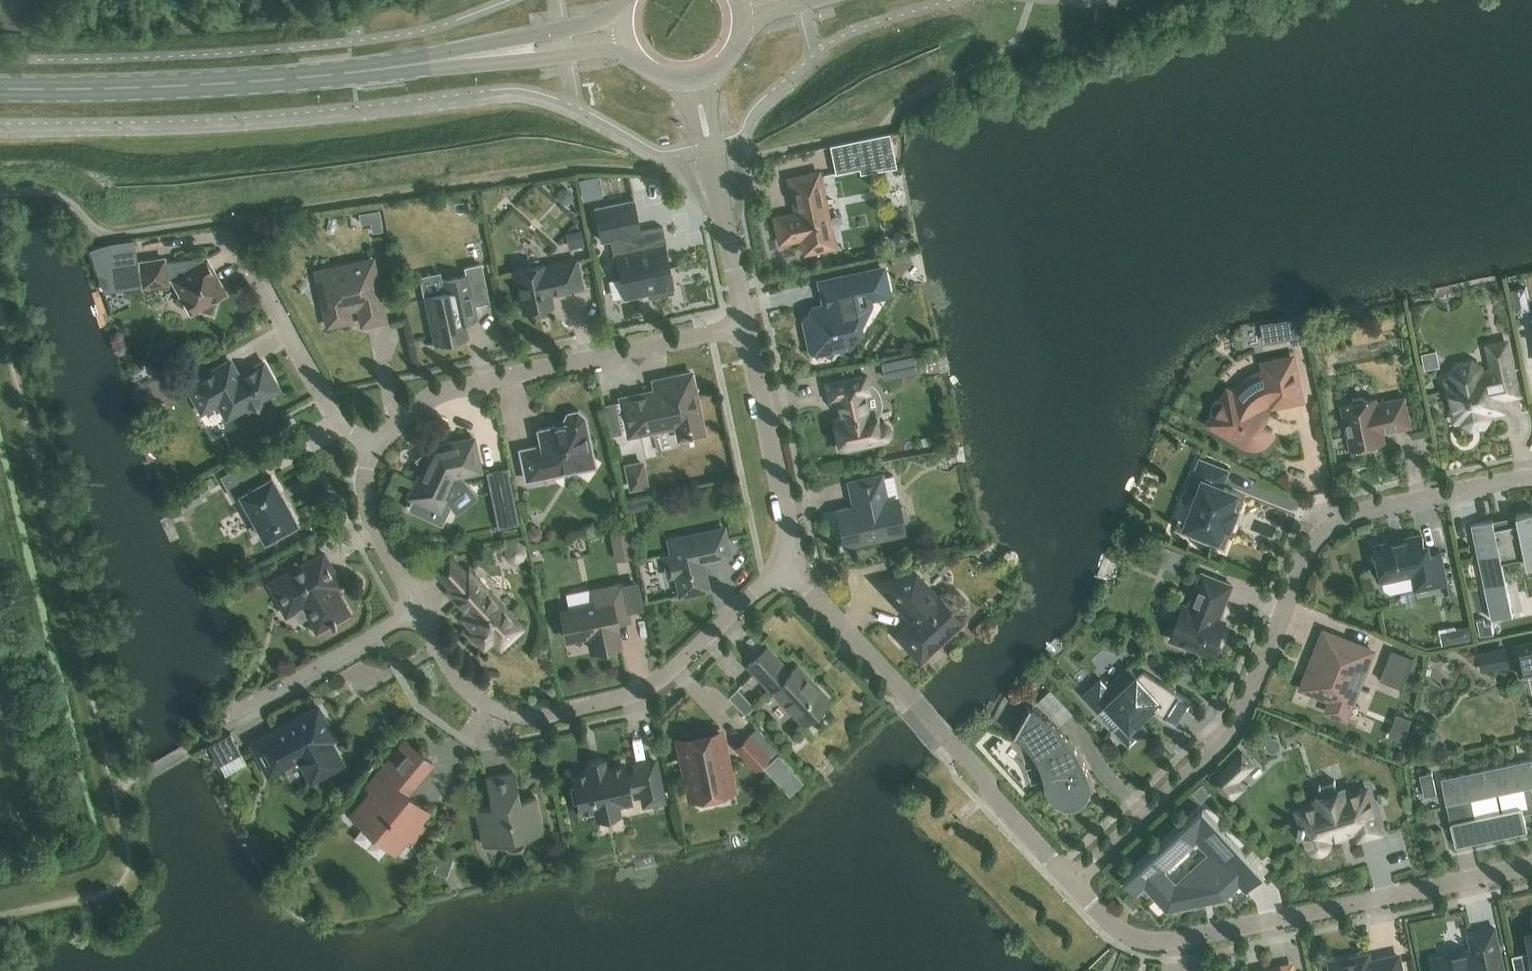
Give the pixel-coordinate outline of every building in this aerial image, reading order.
[(830,146),(833,164),(893,152),(889,134),(830,146)] [(833,242),(818,172),(794,178),(799,200),(795,207),(796,213),(793,217),(792,216),(784,218),(783,219),(780,217),(776,223),(780,243),(801,238),(803,248),(810,252),(829,248),(833,242)] [(600,193),(597,177),(580,180),(584,197),(600,193)] [(634,201),(634,200),(595,208),(601,241),(610,239),(613,256),(620,255),(624,276),(619,277),(624,298),(647,293),(648,298),(674,293),(673,288),(673,286),(672,287),(664,246),(666,245),(663,227),(634,233),(628,203),(634,201)] [(380,209),(360,212),(361,222),(372,221),(373,230),(383,229),(380,209)] [(139,263),(136,246),(111,250),(114,267),(139,263)] [(193,266),(189,258),(164,262),(163,258),(140,262),(143,286),(173,281),(179,292),(176,302),(186,305),(190,313),(198,309),(211,312),(214,300),(226,294),(206,259),(193,266)] [(385,320),(373,259),(316,271),(327,326),(351,321),(348,310),(358,308),(362,325),(385,320)] [(582,288),(576,260),(544,266),(544,265),(530,268),(527,266),(519,267),(517,271),(514,271),(523,312),(536,310),(540,312),(548,310),(550,307),(552,306),(549,293),(557,291),(557,293),(582,288)] [(488,302),(480,265),(465,268),(467,276),(443,281),(445,293),(425,297),(435,342),(425,344),(425,345),(467,336),(463,320),(477,317),(474,305),(488,302)] [(889,295),(884,269),(827,281),(832,305),(813,309),(805,321),(811,350),(816,353),(848,346),(853,338),(849,319),(855,318),(860,309),(859,306),(869,304),(868,300),(889,295)] [(1301,316),(1283,319),(1288,345),(1306,342),(1301,316)] [(1518,393),(1509,353),(1491,357),(1493,370),(1481,372),(1480,367),(1472,361),(1457,364),(1452,373),(1454,387),(1448,389),(1453,410),(1461,409),(1464,423),(1471,428),(1484,425),(1489,417),(1488,411),(1495,409),(1496,411),(1503,410),(1500,397),(1518,393)] [(1287,360),(1284,358),(1273,360),(1269,364),(1266,364),(1268,375),(1257,380),(1246,388),(1238,397),(1229,392),(1224,401),(1222,400),(1221,400),(1220,400),(1217,400),(1216,401),(1214,403),(1213,404),(1213,405),(1213,406),(1213,408),(1213,409),(1214,411),(1215,413),(1216,414),(1211,423),(1213,424),(1215,428),(1225,434),(1228,433),(1245,443),(1246,441),(1248,443),(1252,444),(1255,444),(1257,444),(1259,443),(1262,442),(1264,440),(1266,439),(1267,440),(1268,438),(1269,437),(1270,435),(1271,433),(1271,432),(1272,433),(1273,432),(1262,426),(1269,415),(1258,409),(1262,404),(1267,401),(1273,398),(1274,403),(1300,398),(1292,359),(1287,360)] [(224,420),(232,415),(248,406),(258,409),(261,399),(279,389),(263,361),(237,376),(229,361),(186,385),(201,413),(216,405),(224,420)] [(869,392),(865,375),(826,383),(830,400),(836,399),(840,418),(834,419),(840,450),(883,440),(885,440),(887,438),(888,437),(889,436),(889,435),(889,433),(890,432),(889,431),(889,430),(889,429),(888,428),(888,427),(887,425),(886,425),(884,424),(883,424),(881,423),(880,423),(876,424),(873,411),(867,412),(863,393),(869,392)] [(659,429),(676,426),(678,438),(703,433),(693,383),(622,398),(620,392),(619,393),(628,436),(659,429)] [(1365,399),(1362,396),(1354,398),(1352,401),(1352,403),(1342,405),(1351,449),(1375,444),(1373,436),(1383,434),(1383,432),(1411,426),(1405,397),(1377,403),(1375,398),(1366,400),(1365,399)] [(579,414),(575,413),(570,413),(567,416),(565,420),(564,424),(538,430),(542,446),(520,450),(527,480),(594,466),(584,420),(583,417),(579,414)] [(480,471),(473,438),(436,446),(434,444),(415,460),(422,469),(409,497),(439,511),(445,498),(446,499),(466,484),(459,475),(480,471)] [(256,523),(265,539),(297,522),(271,476),(263,481),(252,460),(221,477),(233,499),(240,495),(249,510),(245,512),(252,526),(256,523)] [(1227,471),(1201,460),(1190,488),(1199,491),(1186,526),(1194,529),(1191,535),(1209,541),(1211,536),(1219,539),(1225,524),(1230,527),(1237,509),(1232,506),(1238,492),(1221,486),(1227,471)] [(649,488),(644,461),(624,465),(629,492),(649,488)] [(886,500),(881,476),(849,483),(855,507),(836,511),(844,545),(904,532),(902,522),(906,521),(908,518),(906,509),(903,507),(899,508),(897,498),(886,500)] [(898,476),(889,478),(891,495),(901,493),(898,476)] [(1517,515),(1518,523),(1495,528),(1493,520),(1471,524),(1485,587),(1506,583),(1502,562),(1526,557),(1527,566),(1531,565),(1531,512),(1517,515)] [(634,558),(629,528),(610,531),(616,562),(634,558)] [(729,557),(724,529),(669,541),(672,557),(665,558),(669,577),(676,575),(680,595),(708,590),(702,562),(729,557)] [(1426,555),(1422,534),(1404,538),(1403,539),(1374,545),(1376,551),(1374,553),(1376,561),(1378,563),(1380,573),(1395,570),(1396,574),(1400,577),(1412,574),(1415,590),(1447,583),(1441,552),(1426,555)] [(339,581),(323,553),(269,583),(286,613),(294,608),(306,612),(317,630),(330,623),(332,625),(336,623),(335,620),(346,614),(344,612),(345,608),(340,597),(336,596),(330,586),(339,581)] [(514,620),(468,570),(446,591),(467,612),(466,623),(473,630),(470,633),(484,648),(493,640),(495,643),(505,643),(516,633),(517,623),(514,620)] [(1232,585),(1202,573),(1188,608),(1183,606),(1171,637),(1174,638),(1176,642),(1184,646),(1188,644),(1213,653),(1215,648),(1219,647),(1222,639),(1220,634),(1225,623),(1218,620),(1232,585)] [(936,598),(915,575),(878,584),(909,618),(912,618),(912,624),(909,624),(897,635),(920,659),(961,620),(967,611),(965,601),(958,593),(948,591),(939,596),(936,598)] [(628,619),(621,585),(593,591),(596,604),(562,612),(568,639),(588,635),(591,650),(619,644),(615,622),(628,619)] [(1493,634),(1490,619),(1476,622),(1479,637),(1493,634)] [(1373,651),(1324,632),(1302,688),(1332,699),(1328,711),(1346,718),(1373,651)] [(1515,646),(1521,676),(1531,673),(1531,642),(1515,646)] [(789,672),(767,648),(747,666),(770,691),(771,690),(803,725),(811,717),(815,720),(824,712),(822,707),(830,700),(797,665),(789,672)] [(1506,649),(1478,654),(1481,670),(1509,665),(1506,649)] [(1414,659),(1392,650),(1380,680),(1403,688),(1414,659)] [(1102,679),(1084,695),(1130,743),(1145,729),(1147,730),(1148,730),(1139,720),(1151,708),(1176,725),(1192,701),(1144,669),(1138,674),(1129,665),(1128,666),(1130,667),(1109,687),(1102,679)] [(753,707),(737,690),(729,699),(744,716),(753,707)] [(1029,704),(1025,702),(1025,703),(1029,705),(1031,707),(1019,727),(1038,742),(1047,754),(1040,759),(1033,749),(1027,742),(1023,739),(1021,737),(1017,735),(1013,732),(1009,730),(1009,732),(1014,734),(1016,736),(1021,740),(1026,743),(1029,746),(1032,750),(1035,753),(1037,757),(1039,761),(1041,765),(1043,770),(1045,774),(1046,779),(1046,783),(1047,788),(1047,790),(1046,795),(1048,795),(1048,789),(1049,789),(1049,791),(1049,793),(1049,794),(1050,795),(1051,798),(1051,799),(1053,801),(1056,804),(1058,805),(1060,807),(1061,807),(1064,808),(1066,809),(1068,809),(1072,809),(1075,809),(1079,807),(1081,806),(1083,805),(1084,804),(1086,802),(1087,801),(1088,799),(1089,797),(1090,795),(1091,793),(1091,791),(1091,789),(1091,787),(1092,787),(1093,792),(1095,792),(1094,788),(1093,785),(1092,781),(1091,777),(1089,774),(1088,770),(1085,762),(1081,755),(1079,752),(1074,745),(1069,738),(1062,730),(1057,724),(1054,721),(1051,719),(1047,716),(1044,713),(1037,709),(1029,704)] [(335,738),(317,707),(251,744),(268,775),(288,764),(289,765),(290,766),(291,766),(293,767),(294,767),(297,766),(299,765),(301,764),(311,781),(342,764),(330,741),(335,738)] [(1268,739),(1276,756),(1290,749),(1282,732),(1268,739)] [(247,764),(230,734),(209,746),(226,776),(247,764)] [(718,735),(683,743),(693,793),(728,786),(718,735)] [(770,759),(748,736),(734,749),(755,772),(770,759)] [(426,758),(405,740),(366,786),(372,791),(352,816),(394,851),(407,836),(413,841),(425,827),(419,822),(428,811),(401,788),(426,758)] [(1242,754),(1213,782),(1230,799),(1242,788),(1236,782),(1253,765),(1242,754)] [(1441,778),(1456,847),(1527,832),(1523,813),(1531,812),(1531,788),(1531,785),(1531,759),(1441,778)] [(606,769),(604,760),(588,763),(590,772),(572,776),(580,811),(595,808),(597,819),(619,815),(616,803),(631,800),(629,790),(641,787),(645,804),(662,800),(654,761),(637,764),(638,773),(626,776),(623,765),(606,769)] [(791,767),(777,780),(791,795),(806,782),(791,767)] [(519,801),(513,772),(486,778),(492,807),(475,810),(483,845),(500,841),(501,843),(502,844),(503,845),(504,847),(506,849),(509,850),(511,850),(513,850),(516,850),(517,850),(520,848),(521,847),(522,846),(523,845),(524,844),(524,843),(525,841),(525,840),(525,838),(525,836),(543,832),(535,797),(519,801)] [(1437,793),(1432,773),(1419,776),(1424,796),(1437,793)] [(1299,831),(1303,830),(1308,845),(1310,848),(1313,851),(1317,852),(1321,852),(1325,850),(1328,847),(1329,842),(1328,838),(1331,838),(1357,830),(1359,838),(1380,831),(1367,789),(1348,795),(1346,789),(1315,799),(1317,804),(1297,810),(1302,825),(1298,827),(1299,831)] [(1264,875),(1203,809),(1125,881),(1137,895),(1146,887),(1160,902),(1174,907),(1224,897),(1238,884),(1245,892),(1264,875)] [(1432,959),(1434,970),(1504,970),(1495,928),(1469,933),(1473,949),(1463,951),(1461,954),(1454,955),(1453,955),(1432,959)] [(1512,955),(1516,970),(1531,970),(1531,951),(1512,955)] [(1398,956),(1369,962),(1360,956),(1337,961),(1332,969),(1332,970),(1402,970),(1398,956)]
